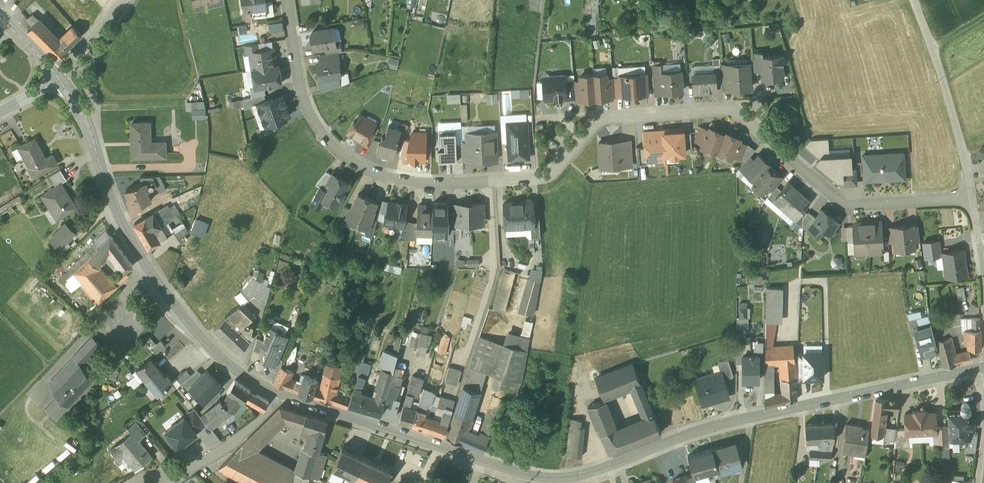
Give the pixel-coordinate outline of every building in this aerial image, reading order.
[(244,10),(250,9),(266,7),(265,0),(242,0),(244,10)] [(413,15),(425,18),(429,0),(417,0),(413,15)] [(266,7),(250,9),(251,15),(267,14),(266,7)] [(250,9),(244,10),(246,22),(252,21),(251,15),(250,9)] [(58,41),(38,19),(32,26),(27,30),(56,57),(67,49),(58,41)] [(363,21),(354,22),(355,29),(364,27),(363,21)] [(283,22),(270,24),(271,31),(283,29),(283,22)] [(82,36),(73,26),(58,41),(67,49),(82,36)] [(331,28),(313,31),(313,32),(311,35),(311,39),(314,41),(315,49),(326,47),(336,45),(335,41),(335,36),(332,36),(331,28)] [(336,45),(326,47),(327,53),(338,51),(341,51),(340,41),(335,41),(336,45)] [(258,43),(246,45),(247,54),(250,54),(250,52),(259,51),(258,43)] [(259,51),(250,52),(250,54),(253,69),(276,66),(273,49),(259,51)] [(327,53),(320,54),(321,62),(336,60),(339,60),(338,51),(327,53)] [(762,52),(754,53),(755,66),(762,66),(763,66),(762,58),(762,57),(762,52)] [(762,57),(762,58),(763,66),(762,66),(763,77),(765,79),(768,77),(782,75),(782,64),(779,64),(778,56),(762,57)] [(321,62),(318,63),(319,70),(320,70),(321,78),(320,78),(320,80),(321,79),(339,77),(338,76),(342,73),(341,68),(337,66),(336,60),(321,62)] [(748,63),(727,65),(729,89),(729,90),(750,88),(748,63)] [(276,66),(253,69),(255,86),(256,87),(264,86),(282,83),(279,65),(276,66)] [(720,65),(713,66),(713,73),(715,73),(715,84),(722,83),(720,65)] [(727,65),(720,65),(722,83),(722,90),(729,89),(727,65)] [(680,71),(660,73),(660,77),(661,77),(662,93),(682,91),(680,71)] [(713,73),(692,75),(693,93),(716,91),(715,84),(715,73),(713,73)] [(606,74),(593,75),(595,99),(607,98),(606,79),(606,74)] [(644,78),(638,79),(637,74),(618,76),(618,78),(620,96),(646,94),(645,74),(644,74),(644,78)] [(565,75),(552,76),(547,81),(543,82),(544,97),(555,97),(555,98),(562,98),(562,96),(565,96),(566,96),(565,82),(565,75)] [(593,75),(579,76),(580,81),(581,99),(581,100),(595,99),(593,75)] [(339,77),(321,79),(323,91),(340,85),(339,77)] [(660,77),(653,77),(653,78),(654,95),(662,94),(662,93),(661,77),(660,77)] [(574,81),(565,82),(566,96),(565,96),(566,100),(575,99),(574,81)] [(264,86),(256,87),(255,86),(251,87),(253,96),(264,94),(266,94),(264,86)] [(529,88),(512,89),(513,98),(529,97),(529,88)] [(498,92),(487,92),(487,102),(498,102),(498,92)] [(461,101),(460,93),(447,93),(447,102),(461,101)] [(253,96),(243,99),(245,108),(252,106),(258,104),(257,103),(266,100),(264,94),(253,96)] [(266,100),(257,103),(258,104),(261,114),(287,105),(283,96),(273,100),(273,98),(266,101),(266,100)] [(203,101),(185,101),(185,110),(192,110),(203,110),(203,108),(203,101)] [(287,105),(261,114),(265,125),(265,126),(274,123),(274,122),(280,120),(280,118),(290,115),(287,105)] [(192,118),(206,118),(205,108),(203,108),(203,110),(192,110),(192,118)] [(367,121),(366,118),(362,115),(359,116),(356,121),(354,120),(348,132),(364,141),(365,141),(371,130),(374,125),(367,121)] [(342,123),(338,118),(331,125),(335,129),(342,123)] [(530,159),(528,120),(505,121),(506,142),(507,160),(530,159)] [(150,143),(149,121),(138,121),(138,122),(131,122),(131,141),(134,140),(135,156),(165,155),(165,143),(150,143)] [(408,124),(402,122),(400,129),(401,129),(398,137),(404,139),(408,124)] [(265,125),(257,128),(260,136),(276,129),(274,123),(265,126),(265,125)] [(381,141),(380,142),(379,142),(376,151),(393,156),(398,137),(401,129),(400,129),(387,126),(385,136),(382,135),(381,141)] [(708,130),(700,127),(695,140),(702,143),(703,143),(708,130)] [(682,129),(663,130),(665,155),(684,153),(683,147),(682,133),(682,129)] [(371,130),(365,141),(364,141),(363,143),(369,146),(373,139),(376,133),(371,130)] [(462,143),(456,143),(455,130),(437,131),(439,159),(444,159),(444,161),(463,160),(462,143)] [(663,130),(644,132),(645,146),(646,160),(655,159),(655,163),(665,162),(665,159),(665,155),(663,130)] [(718,131),(714,133),(708,130),(703,143),(702,143),(702,144),(704,147),(708,149),(711,148),(717,150),(718,148),(724,134),(718,131)] [(495,131),(467,132),(468,141),(469,157),(487,156),(488,160),(496,159),(495,131)] [(407,158),(407,160),(411,160),(411,161),(419,161),(419,160),(425,160),(426,132),(413,132),(410,140),(407,149),(407,158)] [(732,134),(725,132),(724,134),(718,148),(724,151),(725,154),(729,156),(733,155),(734,153),(739,140),(733,138),(732,135),(732,134)] [(690,133),(682,133),(683,147),(691,146),(690,133)] [(45,158),(34,138),(19,146),(30,166),(29,167),(34,176),(57,163),(52,154),(45,158)] [(369,146),(368,149),(376,151),(379,142),(380,142),(381,141),(373,139),(369,146)] [(410,140),(404,139),(400,156),(407,158),(407,149),(410,140)] [(820,158),(829,157),(828,139),(810,140),(805,146),(819,159),(820,158)] [(622,140),(598,142),(600,167),(625,165),(624,155),(624,142),(623,142),(622,140)] [(739,140),(734,153),(741,156),(747,144),(739,140)] [(646,160),(645,146),(637,147),(638,165),(646,164),(646,161),(646,160)] [(903,152),(886,153),(887,158),(862,160),(864,181),(905,178),(903,152)] [(744,171),(754,180),(766,166),(767,167),(768,165),(769,164),(767,162),(767,161),(764,158),(763,159),(758,154),(753,160),(744,171)] [(851,170),(850,155),(829,157),(820,158),(819,159),(817,161),(837,179),(842,179),(842,170),(851,170)] [(748,156),(739,167),(744,171),(753,160),(748,156)] [(766,166),(754,180),(752,183),(763,192),(768,186),(777,176),(771,171),(772,170),(773,168),(772,167),(772,166),(771,165),(770,165),(768,165),(767,167),(766,166)] [(60,169),(50,175),(57,186),(61,183),(67,179),(60,169)] [(851,170),(842,170),(842,179),(842,185),(856,184),(855,170),(851,170)] [(326,171),(316,183),(320,186),(324,188),(332,174),(326,171)] [(350,183),(332,173),(332,174),(324,188),(325,187),(327,188),(322,197),(324,198),(337,206),(350,183)] [(153,176),(140,176),(142,182),(145,181),(148,188),(150,187),(151,189),(157,186),(153,176)] [(160,176),(153,176),(157,186),(159,191),(166,189),(160,176)] [(777,176),(768,186),(773,190),(776,186),(782,180),(777,176)] [(142,182),(126,189),(129,197),(127,198),(127,199),(128,199),(131,207),(131,208),(151,200),(147,191),(151,189),(150,187),(148,188),(145,181),(142,182)] [(781,189),(774,198),(784,207),(799,191),(788,181),(781,189)] [(76,206),(61,183),(57,186),(42,195),(51,208),(53,207),(60,217),(76,206)] [(311,202),(319,207),(324,198),(322,197),(327,188),(325,187),(324,188),(320,186),(311,202)] [(773,190),(767,196),(772,201),(774,198),(781,189),(776,186),(773,190)] [(799,191),(784,207),(795,216),(802,208),(809,200),(799,191)] [(351,207),(350,206),(350,207),(346,217),(347,217),(357,221),(367,196),(358,193),(355,200),(354,200),(351,207)] [(367,196),(357,221),(367,225),(368,226),(372,216),(372,215),(371,215),(374,208),(373,208),(376,200),(367,196)] [(524,200),(504,201),(505,210),(504,212),(504,215),(505,216),(506,226),(531,224),(534,224),(533,213),(532,199),(529,197),(526,197),(524,199),(524,200)] [(389,200),(383,199),(379,210),(386,212),(386,211),(387,211),(389,200)] [(397,201),(389,200),(387,211),(386,211),(386,212),(384,221),(401,224),(403,225),(404,219),(407,203),(405,203),(405,202),(397,200),(397,201)] [(433,209),(432,231),(432,233),(447,234),(448,201),(433,201),(433,209)] [(466,204),(466,203),(461,203),(461,204),(461,210),(459,210),(459,222),(469,222),(469,223),(471,226),(475,226),(477,223),(477,220),(483,220),(483,202),(472,202),(472,204),(466,204)] [(433,209),(425,208),(425,203),(418,203),(418,220),(417,220),(416,230),(417,230),(432,231),(433,209)] [(167,204),(153,212),(161,225),(168,221),(175,217),(169,207),(167,204)] [(174,204),(169,207),(175,217),(180,214),(180,213),(180,214),(175,206),(174,204)] [(345,205),(336,220),(344,223),(347,217),(346,217),(350,207),(345,205)] [(802,208),(795,216),(792,218),(802,227),(803,217),(807,212),(802,208)] [(838,220),(822,209),(816,217),(808,228),(817,234),(820,230),(823,229),(829,233),(832,233),(834,230),(833,227),(838,220)] [(807,212),(803,217),(802,227),(808,228),(816,217),(808,211),(807,212)] [(153,212),(146,216),(134,223),(142,237),(161,225),(153,212)] [(539,213),(533,213),(534,224),(531,224),(531,235),(540,235),(539,213)] [(377,218),(372,216),(368,226),(367,225),(364,231),(373,235),(377,218)] [(411,220),(404,219),(403,225),(401,224),(399,236),(410,238),(411,220)] [(168,221),(161,225),(168,236),(174,232),(172,228),(168,221)] [(881,221),(866,222),(866,224),(867,248),(868,253),(875,252),(875,247),(882,247),(881,221)] [(183,222),(172,228),(174,232),(185,225),(183,222)] [(75,233),(65,223),(50,239),(60,248),(75,233)] [(866,224),(853,225),(853,226),(854,241),(854,248),(867,248),(866,224)] [(161,225),(142,237),(148,247),(160,240),(168,236),(161,225)] [(174,232),(178,239),(188,231),(185,225),(174,232)] [(911,225),(893,227),(895,240),(896,250),(896,249),(914,247),(913,240),(912,227),(911,225)] [(761,228),(756,237),(763,241),(768,231),(761,228)] [(133,265),(106,229),(95,240),(94,244),(59,279),(64,284),(68,281),(67,280),(73,273),(98,304),(117,286),(111,280),(96,264),(106,255),(110,252),(119,265),(124,271),(124,272),(124,271),(133,265)] [(432,231),(417,230),(417,238),(432,238),(432,233),(432,231)] [(940,247),(924,249),(925,258),(941,256),(940,247)] [(963,250),(943,252),(946,276),(966,274),(963,250)] [(119,265),(110,252),(106,255),(111,262),(112,262),(116,268),(119,265)] [(840,257),(834,256),(830,260),(830,265),(833,268),(839,268),(842,265),(842,261),(840,257)] [(925,264),(918,266),(920,274),(927,273),(925,264)] [(529,278),(539,280),(542,268),(532,265),(529,278)] [(504,267),(493,309),(504,312),(515,270),(504,267)] [(124,271),(111,280),(117,286),(126,277),(128,275),(124,271),(124,272),(124,271)] [(270,287),(252,277),(246,285),(255,295),(254,295),(266,302),(270,287)] [(529,278),(527,277),(519,309),(533,313),(539,280),(529,278)] [(255,295),(246,285),(242,290),(249,299),(254,295),(255,295)] [(966,299),(963,287),(956,289),(959,301),(966,299)] [(778,289),(766,288),(765,322),(776,323),(777,323),(778,289)] [(255,315),(252,312),(251,313),(242,304),(240,306),(253,318),(255,315)] [(253,318),(240,306),(226,316),(221,322),(215,328),(214,327),(239,351),(250,339),(248,337),(251,333),(253,326),(249,322),(253,318)] [(917,318),(908,320),(911,336),(916,335),(915,331),(920,329),(917,318)] [(979,318),(961,319),(962,324),(962,330),(964,330),(980,330),(979,318)] [(532,320),(525,319),(521,333),(527,335),(532,320)] [(776,323),(765,322),(765,340),(765,348),(772,347),(773,337),(776,337),(776,323)] [(962,324),(934,331),(936,340),(948,337),(962,333),(962,330),(962,324)] [(277,329),(269,326),(263,340),(260,345),(263,346),(267,348),(262,360),(271,364),(274,365),(278,357),(287,335),(276,330),(277,329)] [(920,329),(915,331),(916,335),(922,356),(938,351),(932,328),(931,326),(920,329)] [(381,331),(372,329),(371,334),(380,337),(381,331)] [(980,330),(964,330),(964,343),(967,343),(967,349),(981,349),(981,330),(980,330)] [(417,347),(415,355),(424,357),(427,346),(429,346),(431,336),(427,335),(421,333),(419,340),(417,347)] [(442,336),(439,348),(439,349),(438,352),(445,354),(446,349),(449,338),(442,336)] [(503,343),(479,336),(473,356),(482,359),(473,389),(480,392),(486,373),(494,375),(503,343)] [(91,337),(63,367),(70,373),(79,363),(82,365),(100,345),(91,337)] [(263,340),(257,337),(253,349),(260,352),(263,346),(260,345),(263,340)] [(948,337),(936,340),(938,348),(950,344),(948,337)] [(419,340),(412,338),(410,345),(417,347),(419,340)] [(161,340),(151,348),(156,354),(166,345),(161,340)] [(765,340),(749,340),(749,354),(758,354),(758,365),(764,365),(765,348),(765,340)] [(527,350),(503,343),(494,375),(521,383),(527,350)] [(969,352),(954,356),(950,344),(938,348),(944,367),(971,360),(969,352)] [(772,347),(765,348),(764,365),(774,364),(781,363),(782,363),(795,363),(793,346),(772,347)] [(172,354),(168,348),(159,355),(163,360),(172,354)] [(397,354),(384,351),(383,351),(378,367),(379,367),(383,369),(392,371),(395,363),(397,354)] [(797,354),(797,369),(810,369),(810,378),(811,378),(823,378),(822,353),(797,354)] [(364,356),(357,354),(351,373),(355,374),(360,361),(362,362),(364,356)] [(758,365),(758,354),(749,354),(742,354),(742,380),(758,380),(758,365)] [(473,356),(463,386),(473,389),(482,359),(473,356)] [(159,368),(150,357),(138,368),(147,378),(159,368)] [(278,357),(274,365),(271,364),(270,368),(278,372),(278,371),(280,366),(283,359),(278,357)] [(727,360),(717,363),(720,372),(721,372),(723,379),(732,376),(727,360)] [(362,362),(360,361),(355,374),(358,375),(364,377),(369,364),(362,362)] [(79,363),(70,373),(63,367),(47,385),(58,395),(45,409),(56,419),(95,377),(82,365),(79,363)] [(406,365),(395,363),(392,371),(391,374),(403,377),(406,365)] [(632,363),(595,379),(598,388),(602,397),(630,386),(640,382),(632,363)] [(782,363),(781,363),(782,379),(795,378),(797,376),(795,363),(782,363)] [(774,364),(764,365),(764,379),(772,379),(774,381),(774,364)] [(339,368),(326,365),(324,373),(337,376),(339,368)] [(292,371),(280,366),(278,371),(278,372),(273,382),(284,388),(291,390),(295,381),(288,378),(292,371)] [(461,371),(449,367),(445,381),(448,382),(457,385),(461,371)] [(159,368),(147,378),(159,393),(173,381),(167,374),(165,375),(159,368)] [(186,369),(176,378),(181,384),(181,383),(191,375),(186,369)] [(383,369),(375,392),(385,395),(386,394),(389,381),(391,374),(392,371),(383,369)] [(811,381),(811,378),(810,378),(810,369),(797,369),(798,381),(811,381)] [(191,375),(181,383),(188,390),(190,388),(189,387),(202,375),(197,370),(191,375)] [(202,375),(189,387),(190,388),(197,395),(214,378),(206,370),(202,375)] [(720,372),(694,380),(702,405),(729,397),(723,379),(721,372),(720,372)] [(324,373),(322,381),(317,380),(315,387),(316,387),(313,397),(331,402),(334,390),(335,390),(335,389),(336,383),(337,376),(324,373)] [(317,379),(304,375),(301,383),(295,381),(291,390),(313,397),(316,387),(315,387),(317,380),(317,379)] [(358,375),(354,387),(358,388),(361,385),(364,377),(358,375)] [(521,383),(494,375),(491,387),(498,389),(516,395),(521,383)] [(412,376),(407,393),(413,395),(418,397),(424,380),(412,376)] [(214,378),(197,395),(204,402),(217,390),(221,385),(214,378)] [(782,379),(783,393),(776,395),(777,403),(785,402),(796,400),(796,392),(795,392),(795,378),(782,379)] [(772,379),(764,379),(764,407),(777,403),(776,395),(774,395),(774,381),(772,379)] [(250,390),(235,380),(227,391),(230,393),(242,401),(244,399),(252,403),(257,395),(250,390)] [(400,384),(389,381),(386,394),(396,398),(400,384)] [(654,415),(640,382),(630,386),(644,419),(654,415)] [(473,389),(463,386),(454,412),(471,418),(480,392),(473,389)] [(435,392),(423,388),(416,410),(415,412),(425,415),(428,404),(431,405),(435,392)] [(343,395),(337,393),(338,389),(335,389),(335,390),(334,390),(331,402),(347,408),(348,405),(351,397),(346,396),(343,395)] [(516,395),(498,389),(495,396),(503,398),(503,399),(504,399),(513,402),(516,395)] [(217,390),(204,402),(202,404),(206,409),(221,394),(217,390)] [(374,398),(353,391),(351,395),(351,397),(348,405),(380,415),(384,401),(385,395),(375,392),(374,398)] [(230,393),(223,404),(231,411),(233,412),(242,401),(230,393)] [(413,395),(407,393),(403,406),(409,408),(409,407),(410,406),(413,395)] [(396,398),(386,394),(385,395),(384,401),(380,415),(393,419),(399,399),(396,398)] [(269,401),(257,395),(252,403),(264,410),(269,401)] [(495,396),(494,396),(488,412),(497,415),(496,416),(497,416),(498,416),(504,399),(503,399),(503,398),(495,396)] [(454,402),(440,397),(436,408),(443,410),(444,408),(451,410),(454,402)] [(886,399),(875,401),(871,434),(873,434),(882,436),(883,426),(886,409),(886,407),(887,400),(889,400),(889,399),(886,399)] [(900,399),(889,399),(889,400),(887,400),(886,407),(886,409),(899,409),(900,399)] [(219,400),(201,415),(207,422),(210,427),(231,411),(223,404),(219,400)] [(624,447),(617,430),(605,401),(587,406),(597,428),(599,427),(610,453),(624,447)] [(967,403),(963,404),(961,406),(961,409),(963,411),(967,411),(967,412),(969,409),(969,406),(967,403)] [(416,410),(409,408),(403,406),(398,421),(411,425),(415,412),(416,410)] [(280,407),(265,421),(275,431),(286,420),(294,422),(296,412),(280,407)] [(451,410),(444,408),(443,410),(440,420),(447,423),(451,410)] [(196,409),(184,418),(195,432),(207,422),(201,415),(196,409)] [(915,411),(912,414),(905,415),(905,429),(906,434),(909,434),(921,434),(920,411),(915,411)] [(927,413),(925,411),(920,411),(921,434),(933,433),(936,433),(935,428),(935,413),(927,413)] [(963,411),(947,412),(949,440),(949,438),(958,438),(958,439),(968,439),(968,429),(974,429),(974,419),(967,419),(967,412),(967,411),(963,411)] [(327,421),(296,412),(294,422),(311,428),(311,429),(311,432),(306,448),(317,452),(327,421)] [(425,415),(415,412),(411,425),(429,430),(433,418),(425,415)] [(471,418),(454,412),(446,437),(474,448),(478,435),(467,430),(471,418)] [(497,415),(488,412),(480,433),(489,436),(497,416),(496,416),(497,415)] [(644,419),(624,427),(632,444),(661,432),(654,415),(644,419)] [(166,432),(178,447),(196,433),(195,432),(184,418),(166,432)] [(433,418),(429,430),(444,436),(447,423),(440,420),(433,418)] [(580,420),(571,419),(570,426),(580,427),(581,423),(580,420)] [(265,421),(249,438),(258,447),(275,431),(265,421)] [(146,435),(135,422),(128,428),(132,432),(139,441),(146,435)] [(833,422),(819,423),(820,441),(834,440),(833,422)] [(819,423),(805,424),(806,442),(820,441),(819,423)] [(868,429),(856,427),(856,426),(846,424),(844,435),(845,435),(843,452),(865,455),(868,429)] [(580,427),(570,426),(567,456),(582,457),(585,427),(580,427)] [(897,428),(883,426),(882,436),(884,436),(884,438),(895,439),(896,430),(897,428)] [(617,430),(624,447),(632,444),(624,427),(617,430)] [(936,433),(933,433),(933,443),(948,442),(948,427),(935,428),(936,433)] [(905,429),(896,430),(895,448),(909,447),(909,434),(906,434),(905,429)] [(139,441),(132,432),(111,450),(118,458),(125,452),(137,468),(152,456),(139,441)] [(480,433),(479,433),(478,435),(474,448),(483,452),(484,451),(489,436),(480,433)] [(258,447),(249,438),(243,443),(256,450),(258,447)] [(834,440),(820,441),(821,451),(831,452),(834,440)] [(820,441),(806,442),(807,450),(810,450),(820,451),(821,451),(820,441)] [(243,443),(219,468),(249,482),(290,482),(291,481),(296,471),(295,471),(256,450),(243,443)] [(735,444),(722,448),(722,446),(713,449),(718,468),(719,472),(734,468),(733,465),(741,462),(735,444)] [(306,448),(304,447),(303,450),(301,451),(295,471),(296,471),(310,476),(318,479),(325,455),(317,452),(306,448)] [(361,456),(342,447),(332,467),(333,467),(344,473),(352,476),(361,456)] [(713,449),(688,456),(693,475),(712,470),(718,468),(713,449)] [(820,451),(810,450),(809,458),(820,459),(820,451)] [(821,451),(820,451),(820,459),(831,460),(831,452),(821,451)] [(361,456),(352,476),(366,482),(385,482),(391,470),(361,456)] [(333,467),(326,482),(339,482),(344,473),(333,467)] [(718,468),(712,470),(715,477),(720,476),(719,472),(718,468)] [(910,468),(902,468),(902,477),(905,477),(906,475),(910,475),(910,468)] [(693,475),(696,482),(715,477),(712,470),(693,475)] [(296,471),(291,481),(297,482),(307,482),(310,476),(296,471)]
